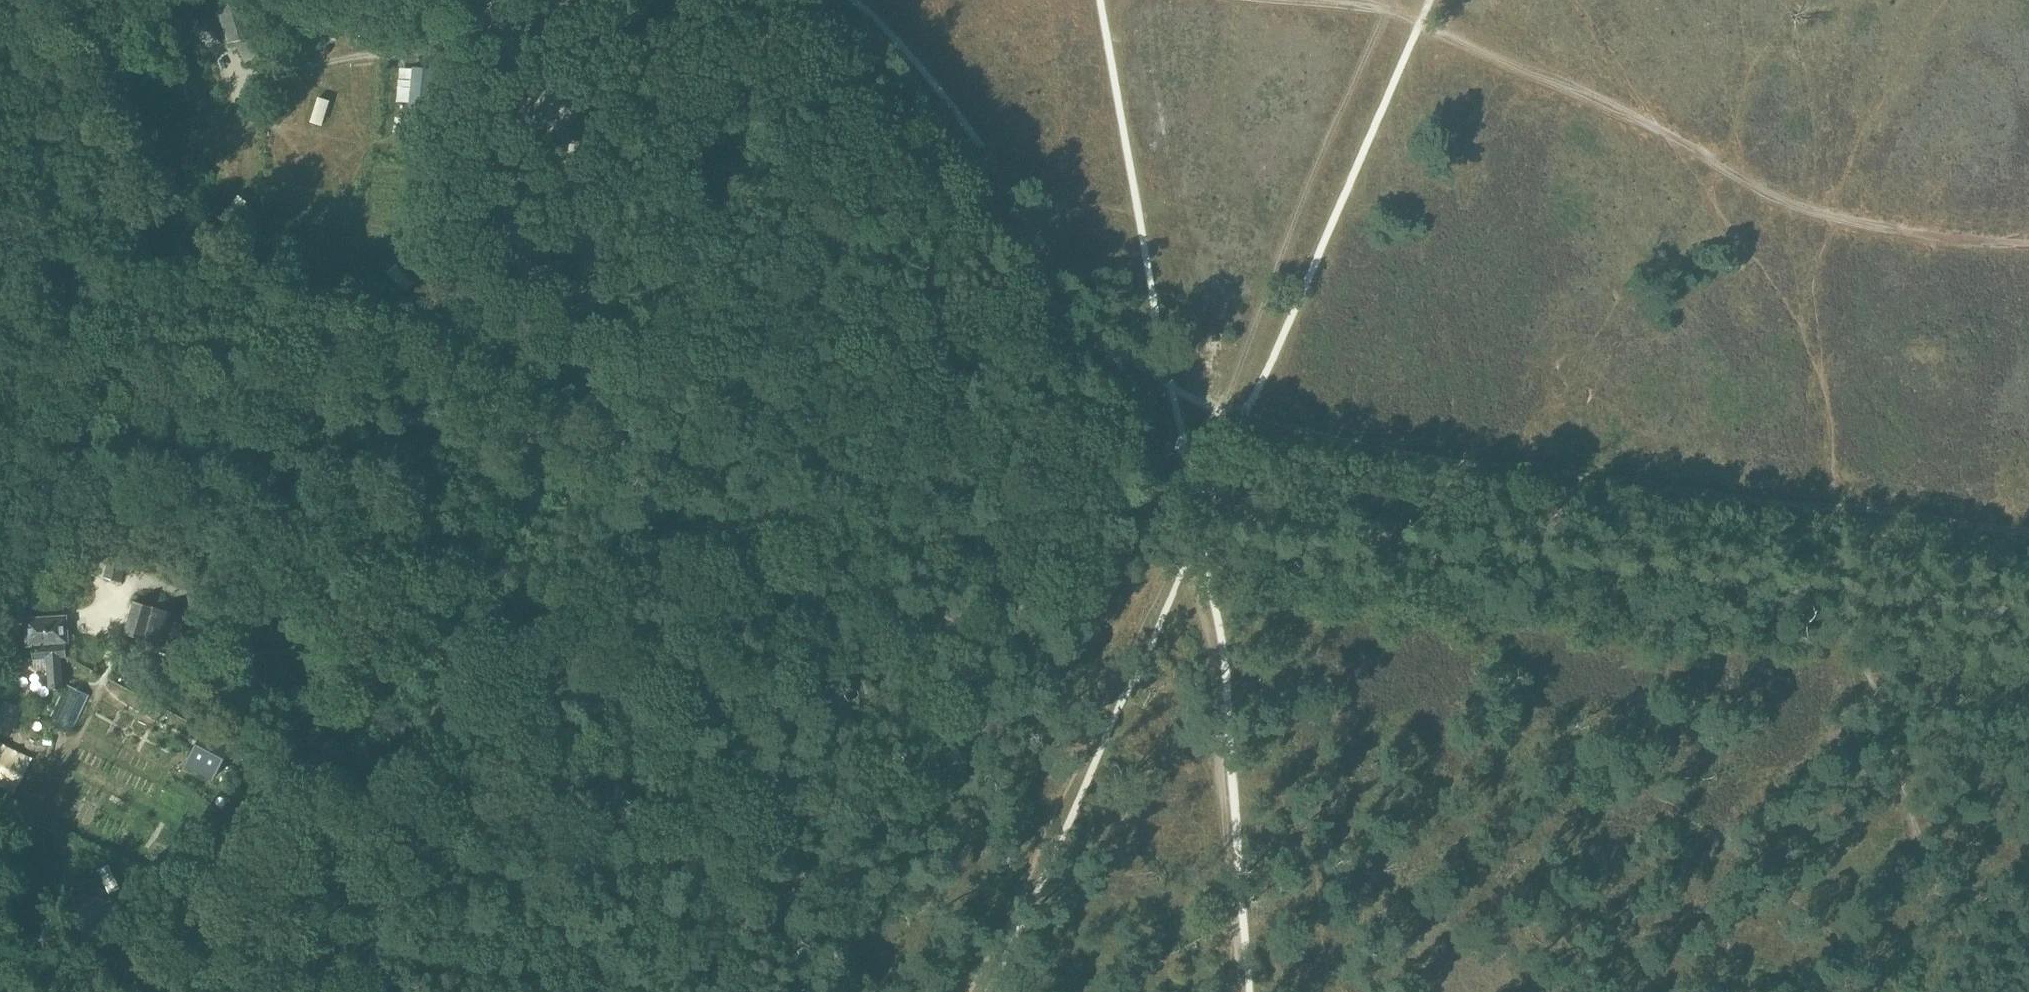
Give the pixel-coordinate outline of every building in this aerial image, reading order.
[(233,40),(246,62),(269,49),(257,29),(250,34),(240,0),(215,0),(227,42),(233,40)] [(126,558),(111,554),(104,577),(119,582),(126,558)] [(170,612),(152,606),(134,601),(124,634),(161,644),(170,612)] [(46,657),(47,672),(49,689),(62,688),(59,656),(66,656),(63,618),(27,621),(29,643),(31,643),(32,658),(46,657)] [(91,695),(66,684),(47,723),(71,735),(91,695)] [(186,758),(215,773),(216,771),(231,744),(202,728),(202,729),(187,756),(186,758)]
